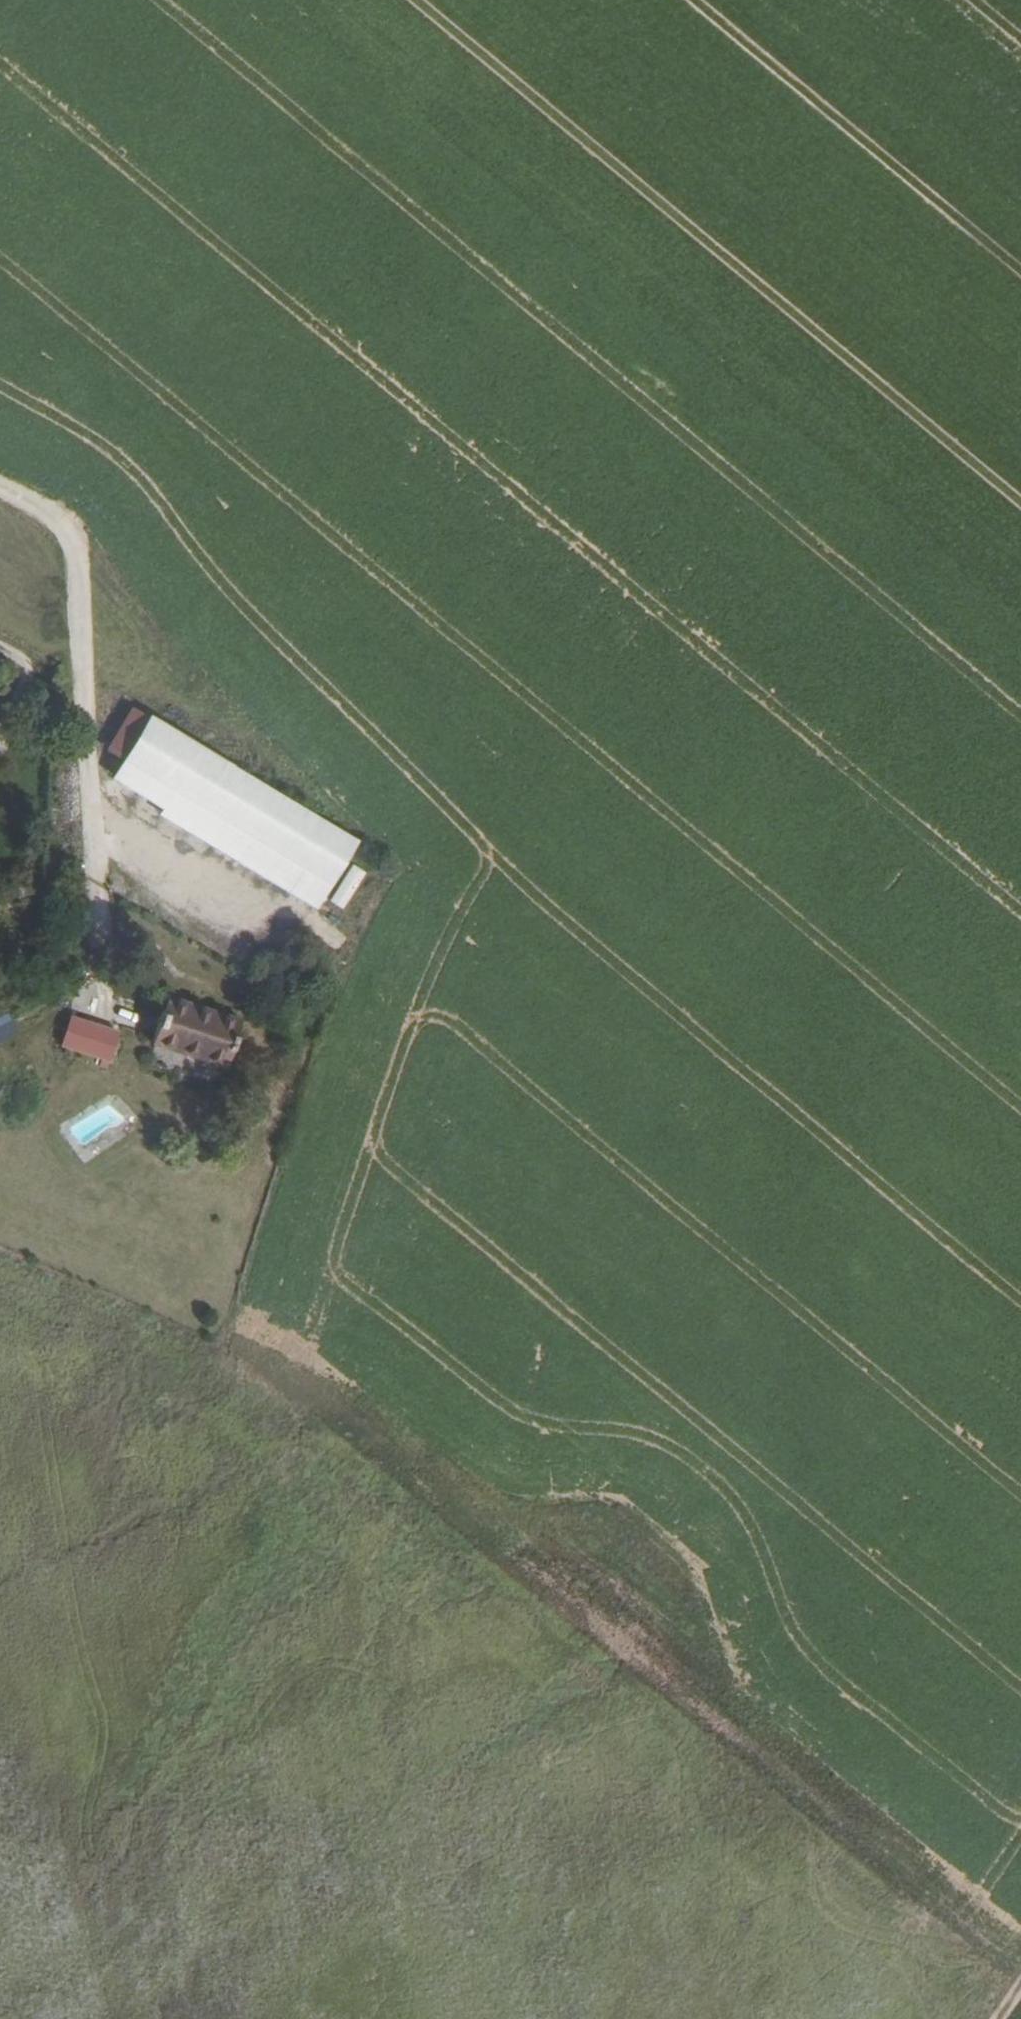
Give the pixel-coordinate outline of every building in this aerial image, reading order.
[(129,708),(103,750),(122,760),(146,718),(129,708)] [(122,760),(112,777),(162,806),(196,747),(146,718),(122,760)] [(162,806),(157,815),(316,909),(355,841),(196,747),(162,806)] [(164,997),(150,1042),(227,1067),(241,1021),(164,997)] [(19,1036),(12,1015),(0,1019),(0,1042),(19,1036)] [(59,1049),(108,1067),(119,1036),(70,1018),(59,1049)]
